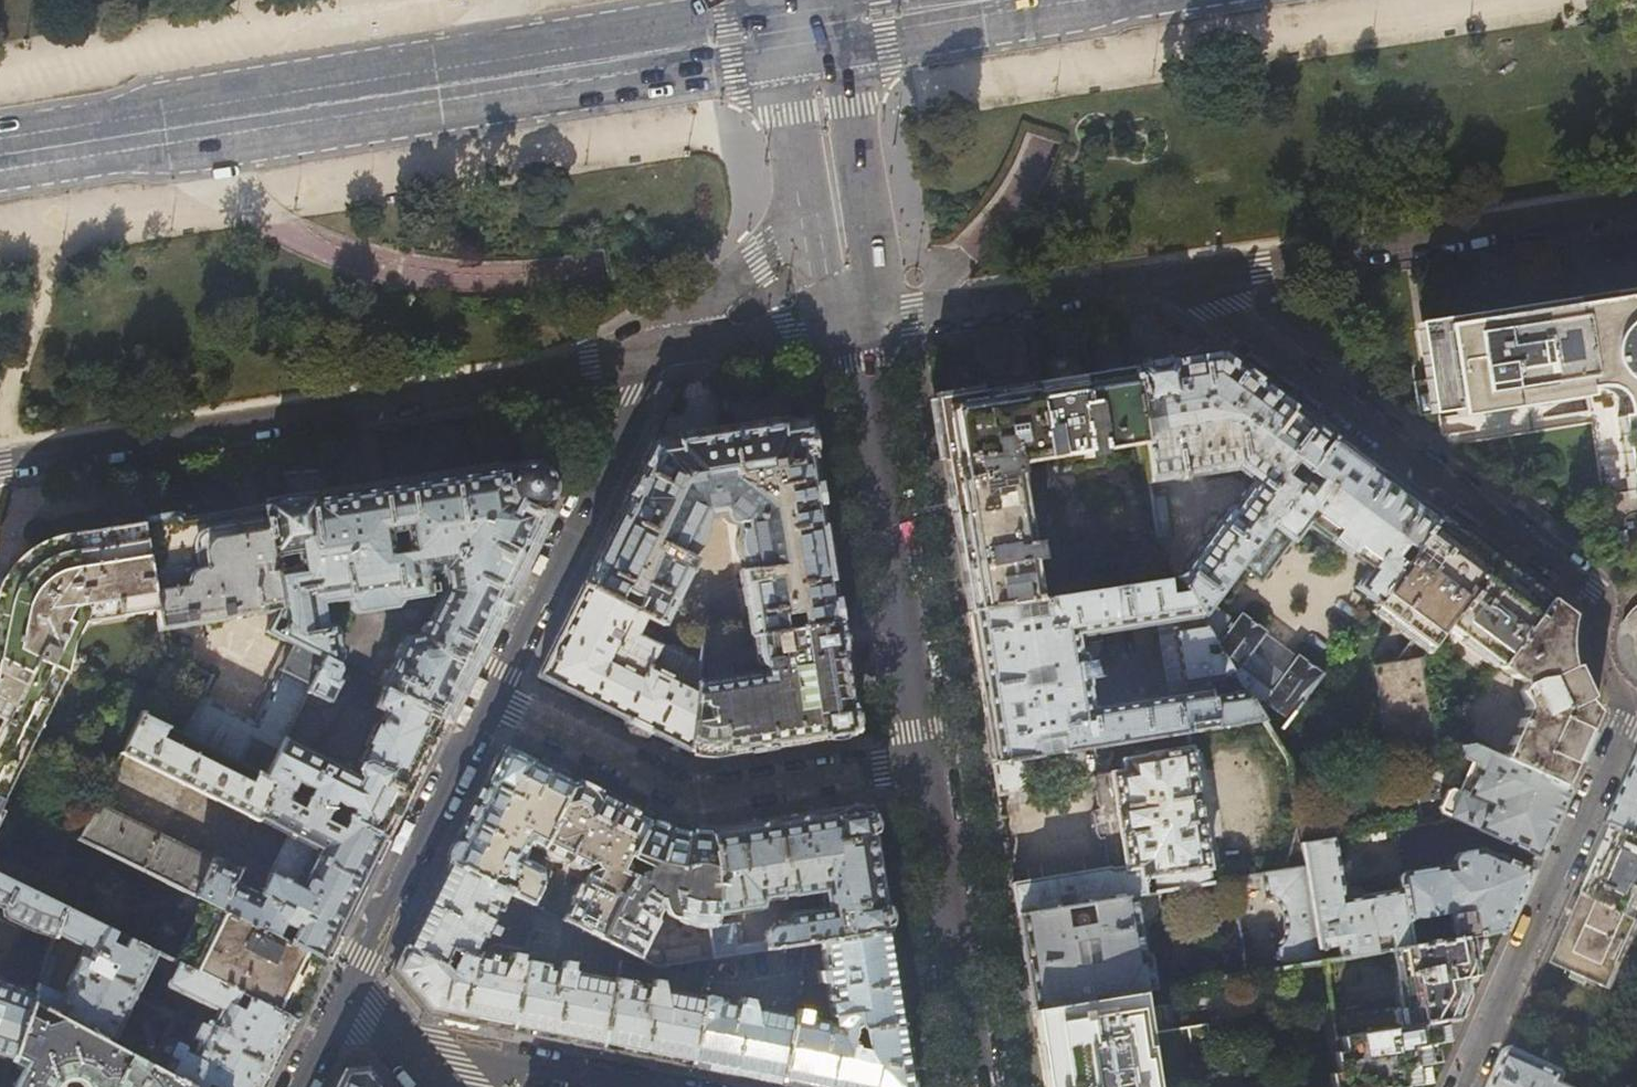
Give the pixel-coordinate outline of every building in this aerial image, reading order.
[(1448,324),(1423,328),(1429,387),(1411,390),(1416,419),(1586,389),(1594,388),(1604,389),(1608,390),(1612,393),(1618,400),(1621,406),(1622,415),(1616,416),(1627,491),(1600,495),(1610,562),(1617,558),(1633,551),(1636,550),(1636,295),(1448,324)] [(1153,366),(1130,369),(1142,444),(1149,482),(1232,469),(1250,482),(1231,508),(1228,507),(1222,510),(1179,566),(1184,570),(1176,580),(1198,616),(1208,602),(1236,564),(1295,485),(1282,475),(1292,462),(1306,471),(1331,438),(1219,355),(1153,366)] [(1102,450),(1142,444),(1130,369),(1072,378),(975,393),(934,399),(941,443),(960,561),(965,596),(968,611),(1094,591),(1089,556),(1060,560),(1061,565),(1033,569),(1031,558),(1038,557),(1035,539),(1029,540),(1018,472),(1019,472),(1017,462),(1085,453),(1086,459),(1102,456),(1102,450)] [(625,498),(582,587),(637,613),(663,626),(695,560),(690,557),(708,518),(725,516),(727,518),(728,519),(731,521),(736,521),(737,530),(737,543),(738,550),(742,561),(743,570),(738,571),(749,637),(758,635),(782,631),(780,616),(798,613),(800,629),(838,623),(805,420),(741,430),(717,434),(717,432),(715,433),(715,431),(712,432),(712,433),(711,433),(711,437),(695,439),(695,436),(694,436),(694,434),(690,435),(691,436),(689,436),(689,438),(652,443),(625,498)] [(1331,438),(1306,471),(1295,485),(1236,564),(1256,579),(1288,538),(1292,540),(1307,523),(1368,568),(1354,587),(1374,602),(1437,517),(1418,503),(1417,503),(1385,479),(1348,452),(1349,451),(1331,438)] [(277,608),(266,631),(287,641),(321,658),(264,777),(383,837),(384,836),(393,816),(394,816),(407,791),(406,791),(428,747),(441,719),(442,719),(470,663),(525,553),(543,516),(537,512),(537,508),(543,506),(548,501),(547,500),(551,493),(552,488),(554,488),(554,483),(553,479),(551,479),(548,473),(543,468),(544,466),(539,464),(533,462),(533,463),(529,463),(525,464),(519,466),(518,465),(513,468),(509,474),(506,473),(505,465),(467,471),(326,493),(262,503),(263,510),(279,605),(277,608)] [(1151,495),(1158,537),(1174,535),(1168,492),(1151,495)] [(174,517),(142,522),(156,609),(158,627),(277,608),(279,605),(263,510),(212,518),(179,523),(179,519),(178,519),(177,518),(174,518),(174,517)] [(1467,539),(1437,517),(1374,602),(1372,606),(1412,635),(1393,662),(1371,666),(1389,757),(1436,748),(1419,661),(1446,625),(1495,560),(1467,539)] [(156,609),(142,522),(86,531),(73,533),(55,538),(37,546),(28,552),(21,558),(8,571),(4,577),(0,584),(0,799),(2,800),(67,673),(71,661),(79,664),(82,657),(73,654),(83,621),(156,609)] [(1523,580),(1495,560),(1446,625),(1498,665),(1548,599),(1523,580)] [(1174,577),(1094,591),(968,611),(979,685),(992,763),(1035,756),(1262,720),(1252,703),(1203,623),(1172,629),(1181,683),(1216,678),(1218,696),(1209,698),(1207,688),(1092,705),(1089,686),(1084,688),(1086,685),(1087,683),(1083,657),(1081,655),(1079,654),(1077,635),(1198,616),(1176,580),(1174,577)] [(637,613),(582,587),(581,586),(560,629),(537,675),(617,715),(688,751),(696,683),(699,660),(663,642),(660,642),(658,645),(629,630),(637,613)] [(1548,599),(1498,665),(1497,666),(1521,685),(1516,689),(1524,703),(1500,756),(1563,786),(1596,712),(1585,699),(1580,692),(1574,679),(1570,669),(1568,660),(1567,651),(1566,644),(1567,637),(1568,624),(1570,615),(1548,599)] [(1208,602),(1198,616),(1203,623),(1252,703),(1265,701),(1265,704),(1280,714),(1277,719),(1284,725),(1322,672),(1242,613),(1235,621),(1208,602)] [(850,697),(838,623),(800,629),(782,631),(758,635),(764,671),(696,683),(688,751),(704,754),(714,754),(750,748),(855,732),(850,697)] [(201,696),(181,736),(264,777),(321,658),(287,641),(249,721),(201,696)] [(264,777),(181,736),(139,715),(121,753),(256,821),(257,819),(285,833),(257,891),(231,879),(237,866),(212,854),(209,859),(96,803),(79,838),(203,900),(324,960),(337,933),(375,856),(384,838),(383,837),(264,777)] [(1568,788),(1563,786),(1500,756),(1470,742),(1446,746),(1448,753),(1456,752),(1465,757),(1452,785),(1446,786),(1438,805),(1441,810),(1537,856),(1552,822),(1568,788)] [(553,822),(572,781),(503,746),(476,800),(446,862),(490,884),(494,875),(498,878),(504,877),(506,874),(514,878),(512,881),(514,882),(509,893),(531,905),(541,884),(540,870),(521,860),(527,846),(533,845),(541,850),(554,823),(553,822)] [(1016,915),(1130,897),(1209,884),(1188,748),(1120,759),(1121,769),(1091,774),(1096,807),(1093,810),(1092,812),(1094,834),(1097,837),(1099,838),(1101,838),(1105,867),(1011,885),(1016,915)] [(1040,778),(1035,756),(992,763),(997,795),(1032,788),(1040,778)] [(618,804),(572,781),(553,822),(554,823),(541,850),(542,850),(544,855),(548,859),(554,861),(558,861),(574,869),(594,865),(595,871),(583,873),(579,881),(574,884),(571,889),(569,893),(569,900),(560,919),(597,937),(619,893),(623,889),(630,875),(625,873),(628,868),(626,863),(623,862),(627,855),(630,857),(630,856),(647,819),(639,814),(635,811),(628,807),(618,804)] [(880,893),(868,817),(864,817),(867,811),(866,807),(782,821),(709,834),(714,868),(715,915),(756,908),(758,907),(760,904),(760,900),(820,892),(822,907),(786,913),(783,915),(782,917),(782,925),(765,928),(763,931),(766,949),(819,941),(886,931),(880,893)] [(715,915),(714,868),(709,834),(702,833),(683,831),(668,827),(659,822),(651,819),(647,819),(630,856),(637,860),(637,861),(647,866),(644,872),(640,870),(638,871),(636,873),(634,877),(630,875),(623,889),(619,893),(597,937),(636,957),(654,921),(653,916),(657,908),(648,898),(653,894),(671,914),(681,922),(690,926),(696,928),(709,929),(709,928),(716,927),(715,926),(715,915)] [(1616,827),(1602,858),(1585,895),(1586,895),(1636,918),(1636,836),(1616,827)] [(1387,835),(1386,828),(1371,831),(1372,838),(1387,835)] [(1300,845),(1304,869),(1319,962),(1389,951),(1409,947),(1399,890),(1341,900),(1333,838),(1300,845)] [(1398,882),(1399,890),(1409,947),(1470,937),(1503,932),(1508,919),(1522,888),(1530,871),(1481,848),(1463,851),(1460,852),(1456,855),(1454,857),(1453,861),(1454,865),(1445,866),(1444,865),(1405,871),(1401,874),(1399,878),(1398,882)] [(505,892),(490,884),(446,862),(435,883),(403,948),(392,971),(426,1012),(431,1013),(469,1020),(511,1029),(524,960),(516,959),(517,954),(509,953),(508,957),(475,951),(484,933),(492,937),(497,926),(489,923),(505,892)] [(1275,969),(1319,962),(1304,869),(1260,876),(1264,898),(1268,898),(1272,900),(1277,904),(1279,906),(1282,912),(1284,921),(1284,930),(1282,935),(1278,941),(1272,944),(1275,969)] [(4,905),(3,911),(4,913),(8,916),(32,929),(54,937),(55,933),(64,908),(0,877),(0,903),(4,905)] [(1636,933),(1636,918),(1586,895),(1554,965),(1611,990),(1636,933)] [(1141,957),(1130,897),(1016,915),(1023,957),(1031,1009),(1151,989),(1147,958),(1145,957),(1141,957)] [(307,993),(324,960),(203,900),(173,962),(176,963),(294,1020),(307,993)] [(154,952),(64,908),(55,933),(83,946),(60,993),(46,987),(57,956),(48,953),(35,992),(31,1003),(110,1045),(154,952)] [(709,928),(709,929),(713,957),(717,957),(735,954),(730,923),(715,926),(716,927),(709,928)] [(893,975),(886,931),(819,941),(831,1015),(832,1022),(852,1027),(857,1025),(861,1029),(901,1024),(893,975)] [(1477,976),(1470,937),(1409,947),(1389,951),(1398,1008),(1357,1015),(1355,1007),(1330,1012),(1331,1017),(1334,1037),(1443,1020),(1459,1017),(1456,1001),(1466,999),(1464,979),(1471,977),(1477,976)] [(664,950),(666,965),(700,959),(698,946),(664,950)] [(525,950),(524,960),(511,1029),(559,1038),(600,1046),(613,979),(571,970),(572,963),(561,961),(560,968),(532,962),(534,951),(525,950)] [(735,954),(717,957),(719,971),(742,967),(739,953),(735,954)] [(294,1020),(176,963),(166,983),(167,987),(215,1010),(209,1021),(205,1019),(189,1053),(182,1050),(184,1047),(184,1045),(183,1044),(167,1036),(159,1051),(166,1054),(158,1071),(189,1086),(261,1086),(265,1079),(294,1020)] [(615,968),(613,979),(600,1046),(652,1056),(690,1064),(703,996),(665,989),(666,982),(655,980),(654,987),(621,980),(623,969),(615,968)] [(11,1060),(31,1003),(35,992),(0,980),(0,1057),(11,1060)] [(1206,1024),(1142,1034),(1135,992),(1039,1008),(1046,1049),(1052,1086),(1193,1086),(1192,1084),(1260,1073),(1262,1086),(1415,1086),(1427,1084),(1426,1077),(1424,1065),(1437,1063),(1434,1044),(1446,1042),(1443,1020),(1334,1037),(1331,1017),(1208,1036),(1206,1024)] [(738,1003),(703,996),(690,1064),(726,1071),(779,1081),(792,1014),(749,1005),(751,997),(740,995),(738,1003)] [(158,1071),(110,1045),(31,1003),(11,1060),(25,1065),(16,1079),(14,1086),(65,1086),(66,1084),(68,1082),(70,1080),(73,1078),(77,1078),(82,1080),(84,1081),(87,1084),(89,1086),(189,1086),(158,1071)] [(792,1014),(779,1081),(808,1086),(911,1086),(907,1058),(901,1024),(861,1029),(857,1025),(852,1027),(832,1022),(792,1014)] [(1566,1081),(1568,1075),(1567,1073),(1565,1071),(1562,1070),(1567,1057),(1559,1053),(1562,1045),(1526,1029),(1516,1050),(1512,1052),(1510,1055),(1507,1055),(1493,1086),(1579,1086),(1566,1081)] [(365,1067),(343,1070),(334,1086),(381,1086),(365,1067)]
